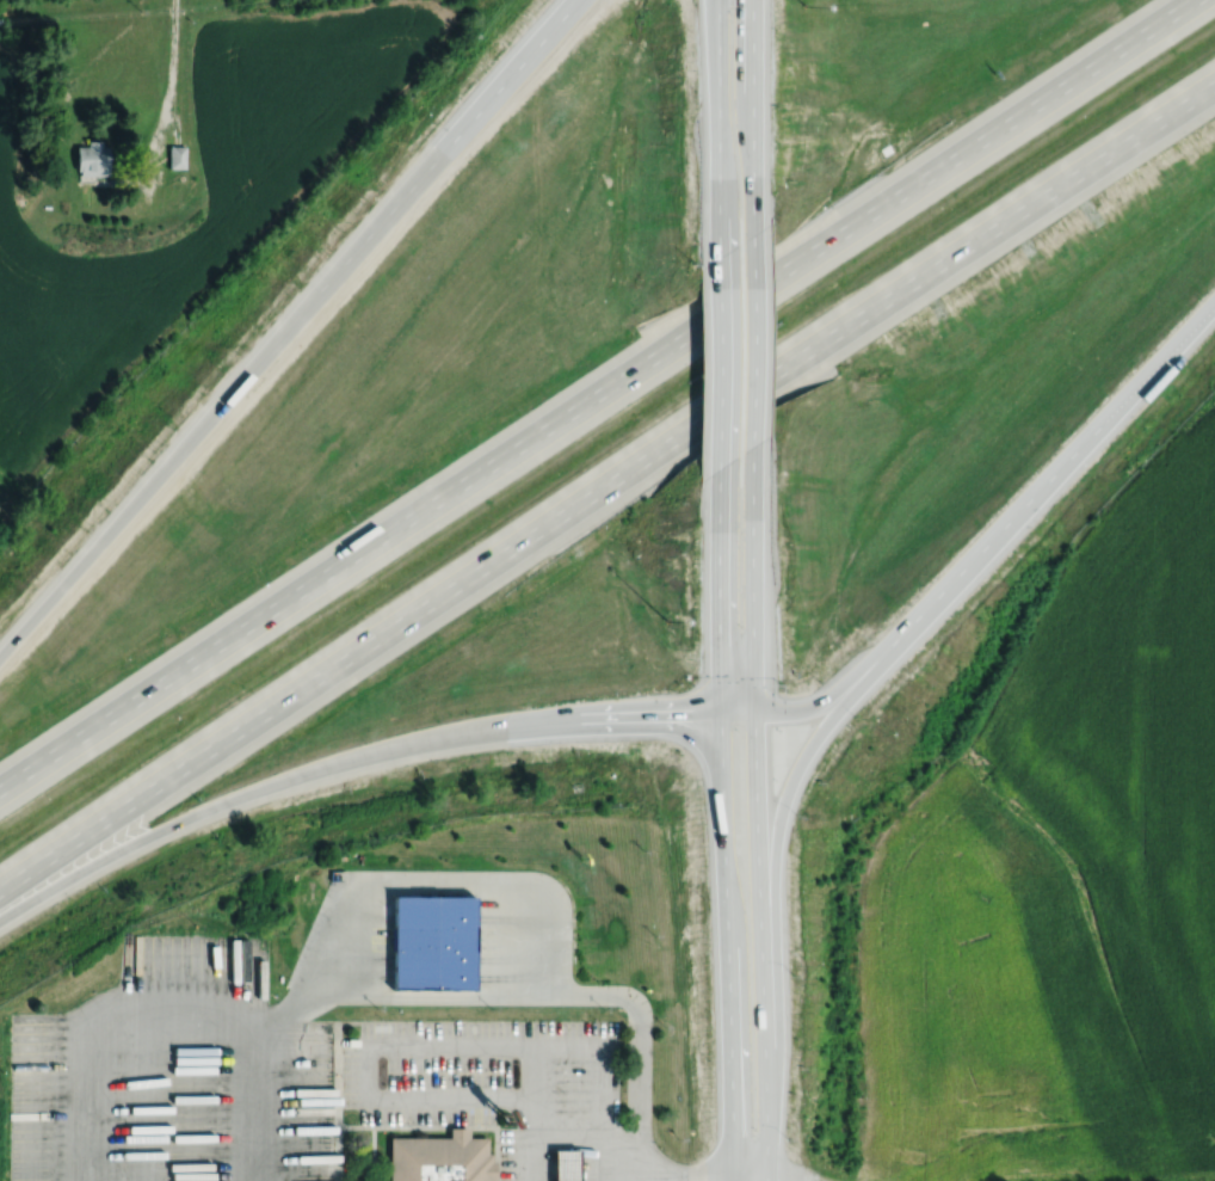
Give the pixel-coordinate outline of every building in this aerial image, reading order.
[(76,143),(78,168),(80,168),(80,173),(109,173),(109,143),(103,143),(103,139),(88,139),(88,143),(76,143)] [(169,143),(169,167),(186,167),(186,143),(169,143)] [(393,983),(393,900),(476,899),(477,983),(393,983)] [(492,1154),(488,1155),(488,1138),(470,1138),(470,1127),(449,1127),(449,1137),(389,1137),(389,1180),(492,1180),(492,1154)] [(579,1151),(555,1151),(555,1180),(579,1180),(579,1151)]
